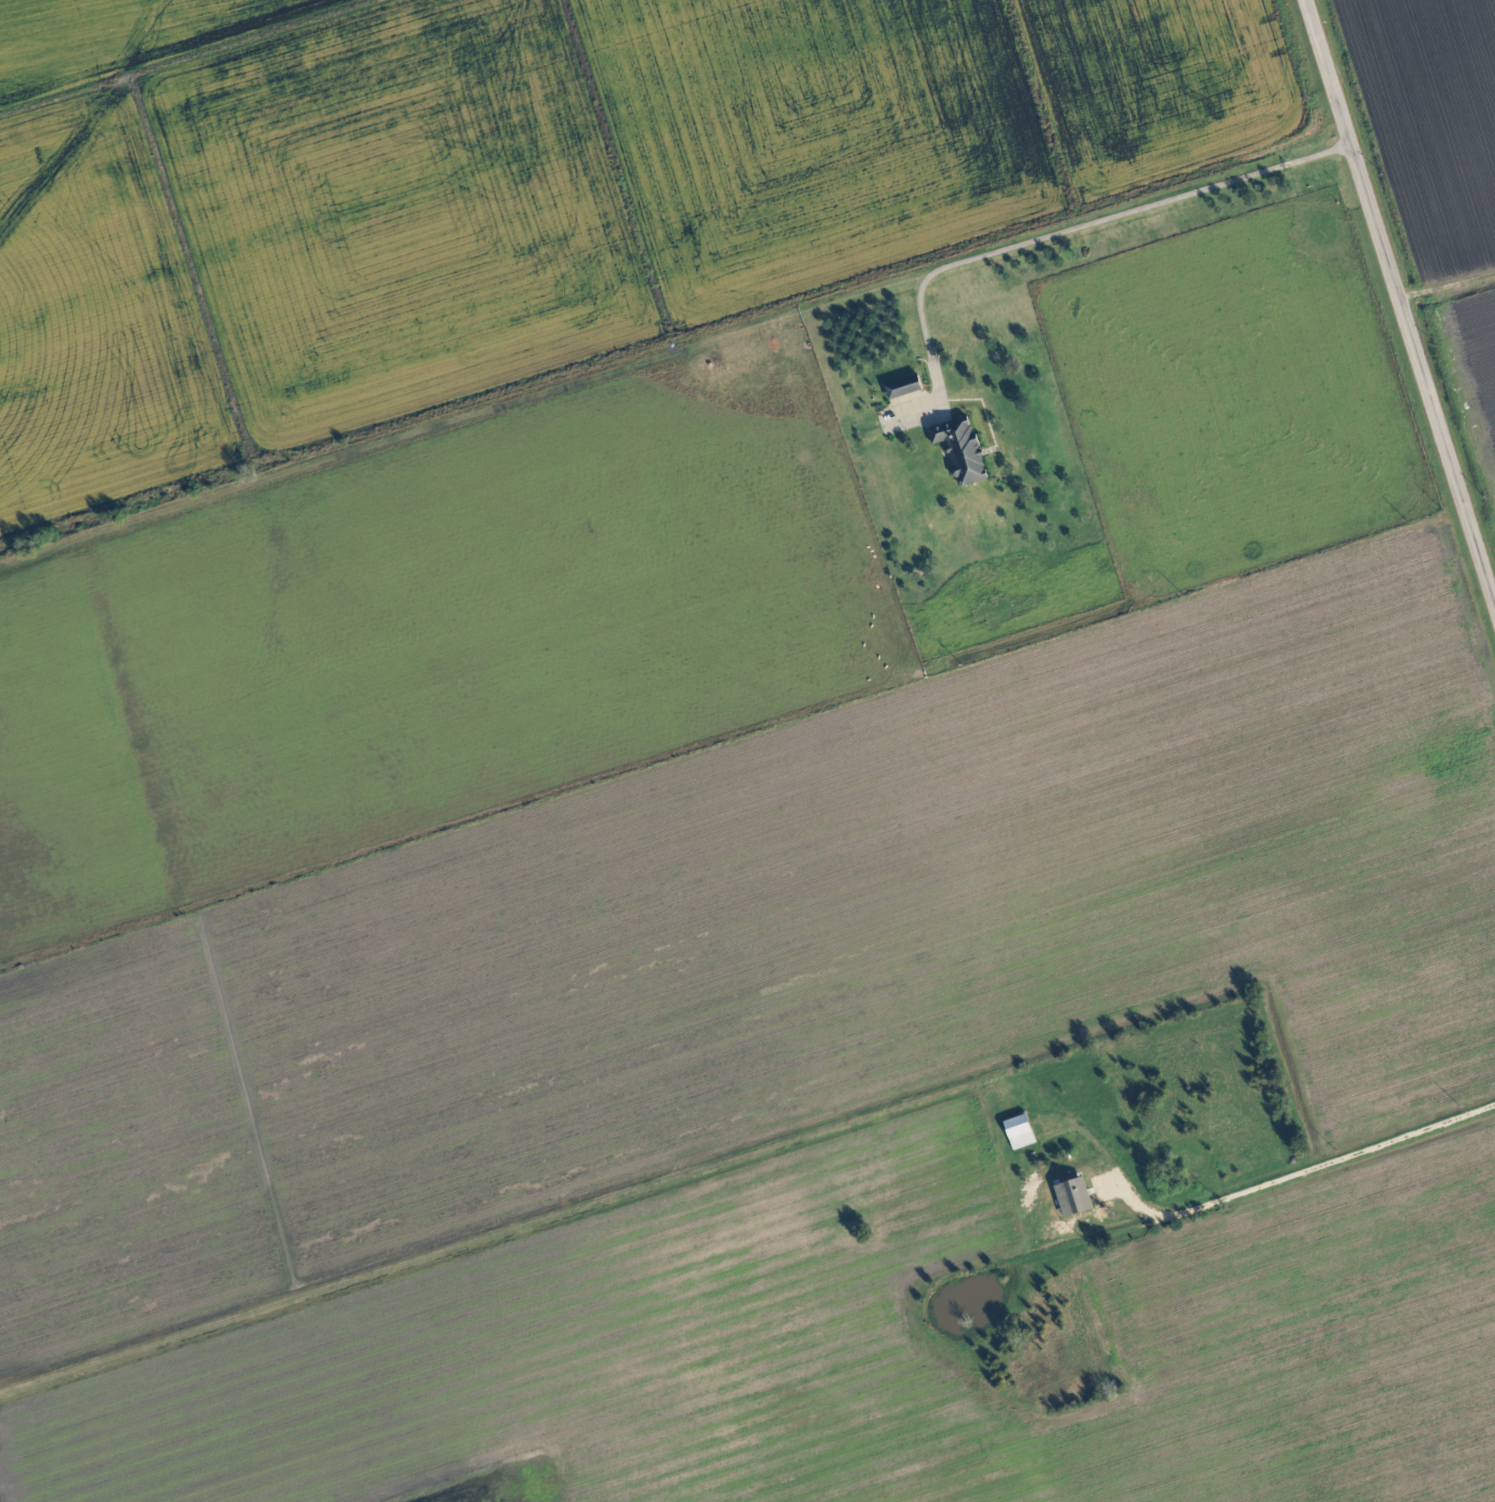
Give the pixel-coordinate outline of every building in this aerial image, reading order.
[(989,479),(971,416),(935,426),(939,443),(947,441),(957,478),(960,477),(963,487),(989,479)] [(1014,1151),(1037,1144),(1028,1114),(1005,1121),(1014,1151)] [(1066,1218),(1094,1209),(1085,1177),(1056,1186),(1066,1218)]
